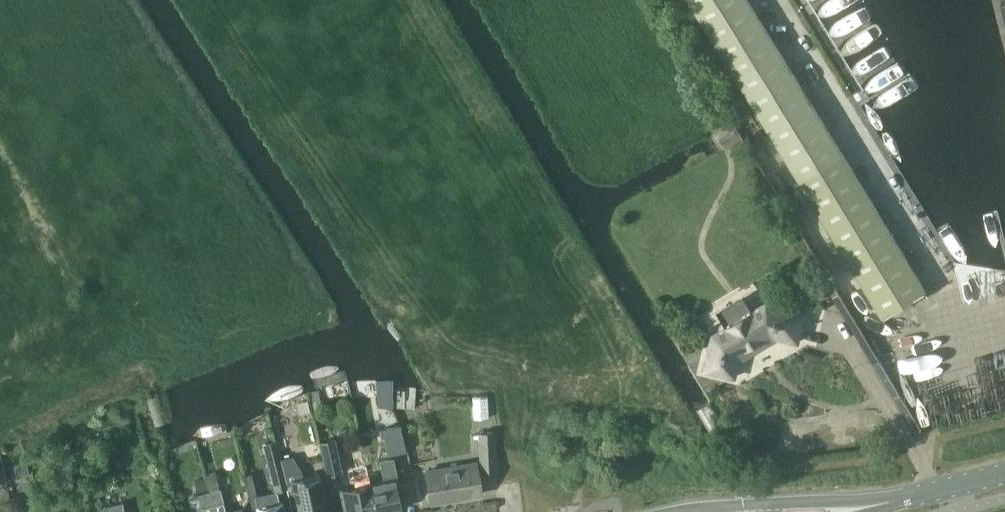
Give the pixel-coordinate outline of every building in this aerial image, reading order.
[(927,289),(750,0),(689,0),(883,316),(927,289)] [(733,121),(714,131),(724,149),(743,138),(733,121)] [(805,312),(767,303),(714,335),(706,369),(735,376),(741,354),(772,335),(798,342),(805,312)] [(415,389),(397,385),(396,406),(415,407),(415,389)] [(489,416),(488,394),(472,395),(474,417),(489,416)] [(147,399),(154,425),(164,422),(157,396),(147,399)] [(404,429),(382,433),(386,455),(408,450),(404,429)] [(494,431),(479,432),(481,474),(496,473),(494,431)] [(276,488),(288,485),(283,467),(281,458),(276,438),(264,441),(276,488)] [(334,438),(318,442),(326,475),(342,471),(334,438)] [(281,458),(283,467),(288,485),(293,484),(299,511),(327,511),(323,489),(319,473),(304,477),(292,455),(281,458)] [(370,482),(376,511),(395,511),(394,510),(403,508),(401,501),(406,500),(401,479),(398,479),(393,455),(380,458),(384,479),(370,482)] [(431,501),(481,492),(475,461),(426,469),(431,501)] [(28,473),(26,463),(15,465),(17,475),(28,473)] [(370,482),(366,465),(352,468),(356,485),(340,488),(344,508),(347,507),(348,511),(376,511),(370,482)] [(220,488),(216,472),(205,475),(209,490),(220,488)] [(205,477),(195,480),(198,491),(208,489),(205,477)] [(209,491),(215,511),(226,511),(220,488),(209,491)] [(209,491),(199,494),(204,511),(215,511),(209,491)] [(254,495),(258,511),(284,511),(282,501),(278,502),(276,491),(254,495)] [(122,500),(103,505),(104,511),(125,511),(122,500)]
